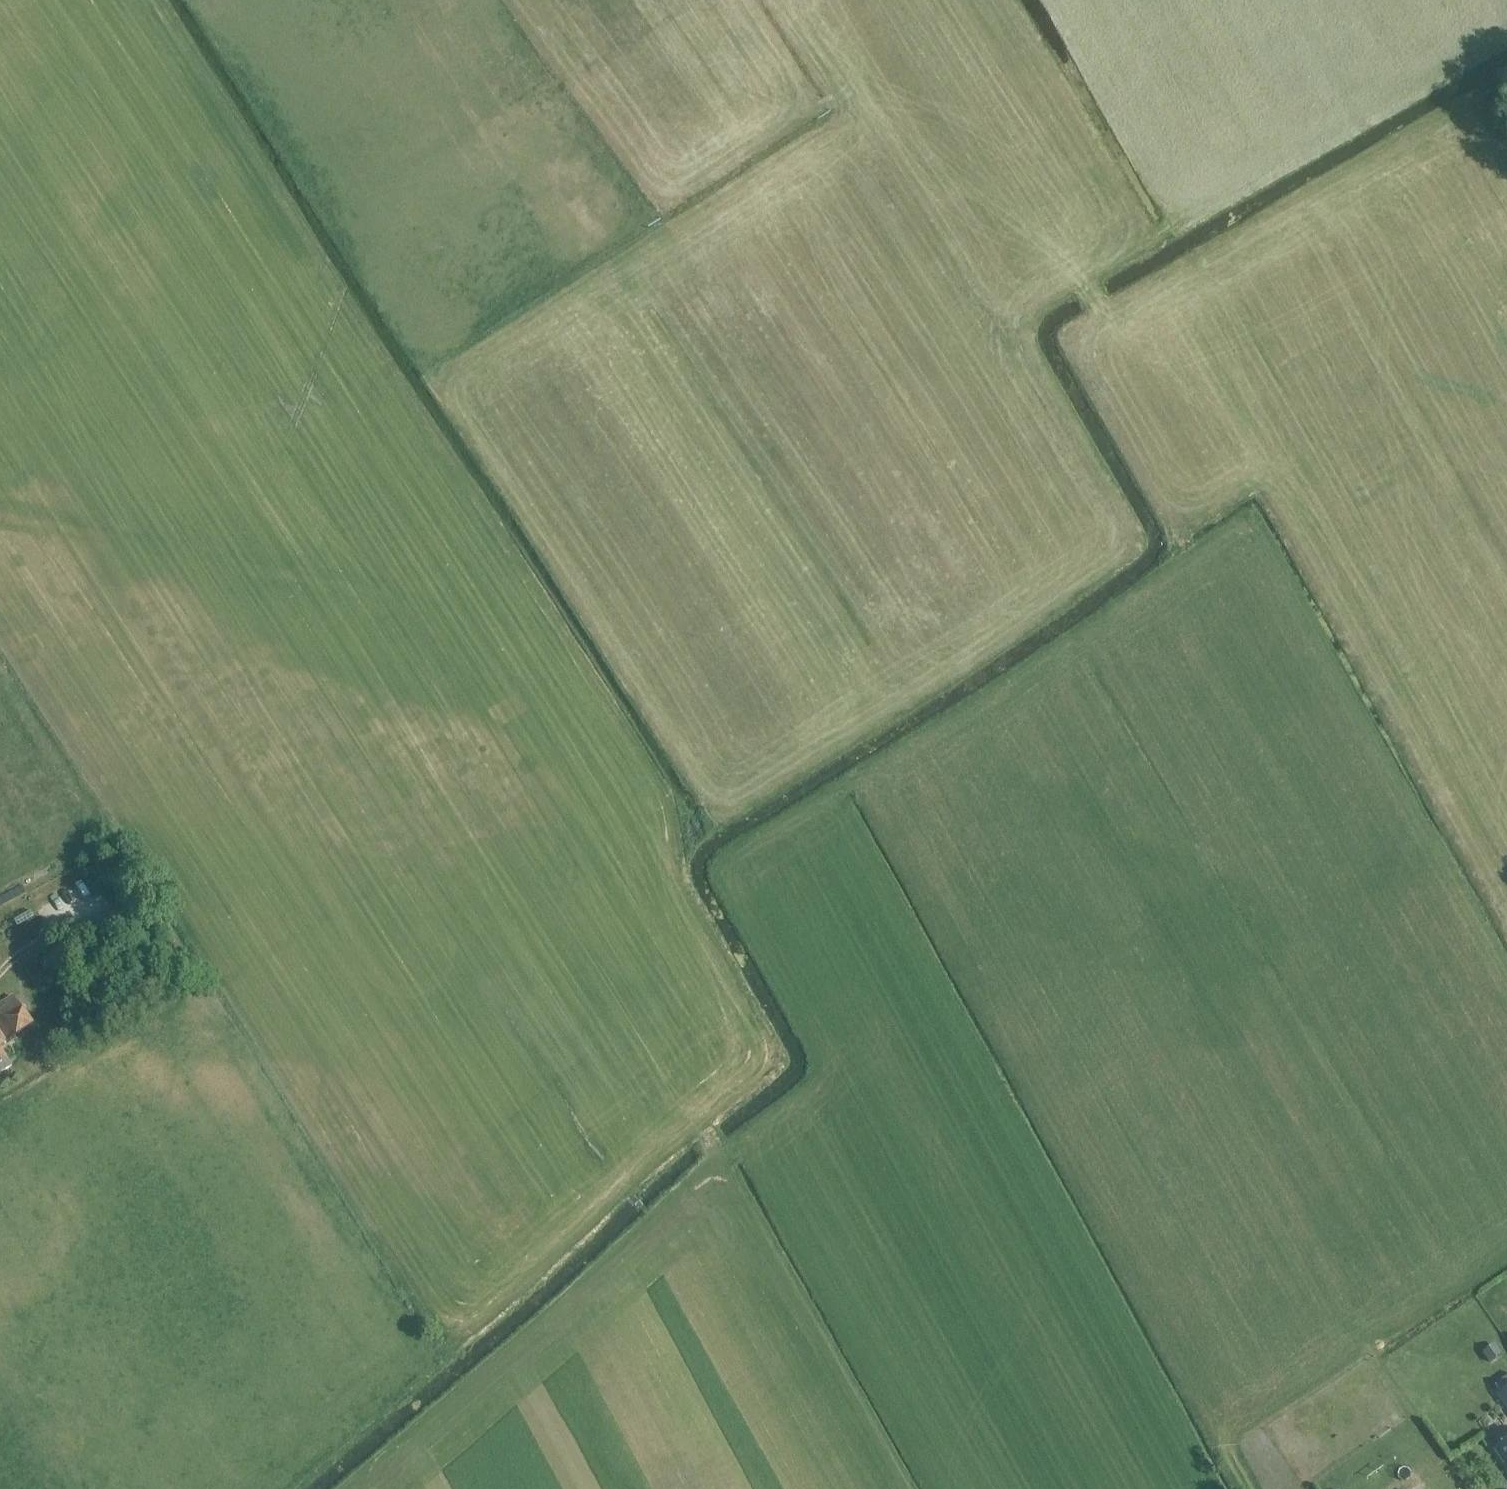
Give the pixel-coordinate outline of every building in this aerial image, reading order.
[(71,889),(87,914),(121,893),(105,868),(71,889)] [(33,1025),(23,1010),(22,1010),(14,997),(0,1006),(0,1047),(33,1025)] [(12,1066),(0,1048),(0,1073),(12,1066)] [(1483,1354),(1490,1364),(1501,1357),(1494,1347),(1483,1354)] [(1499,1395),(1498,1395),(1506,1408),(1506,1389),(1499,1395)] [(1495,1450),(1506,1467),(1506,1441),(1495,1450)]
